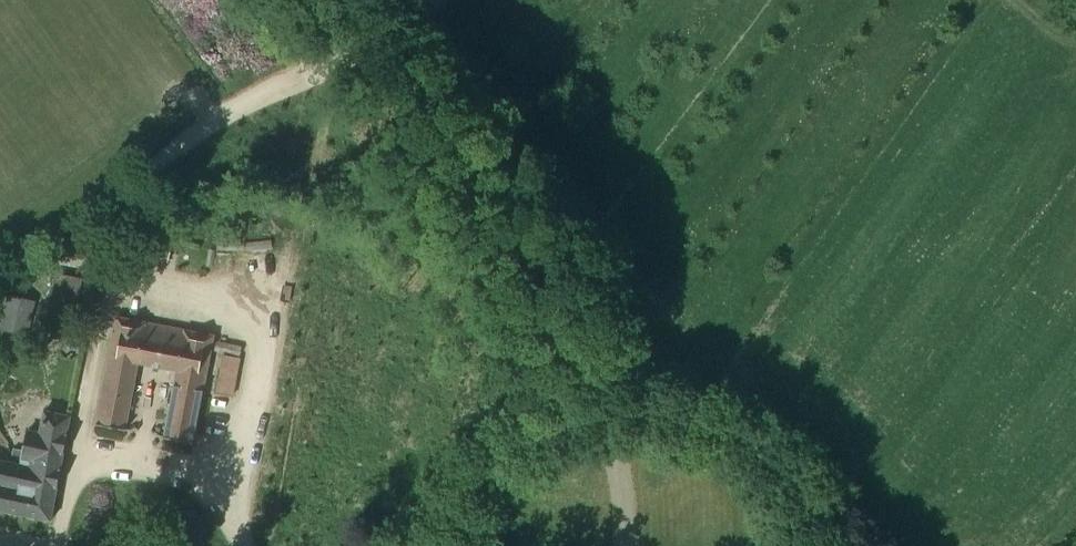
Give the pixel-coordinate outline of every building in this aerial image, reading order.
[(68,241),(62,240),(60,248),(66,249),(68,241)] [(8,296),(0,330),(25,335),(33,301),(8,296)] [(192,444),(210,352),(213,336),(117,318),(96,426),(125,431),(138,364),(176,371),(163,439),(192,444)] [(237,397),(246,359),(225,353),(215,392),(237,397)] [(21,465),(16,464),(7,512),(50,521),(70,417),(44,411),(40,433),(27,430),(21,465)] [(16,464),(0,461),(0,511),(7,512),(16,464)]
